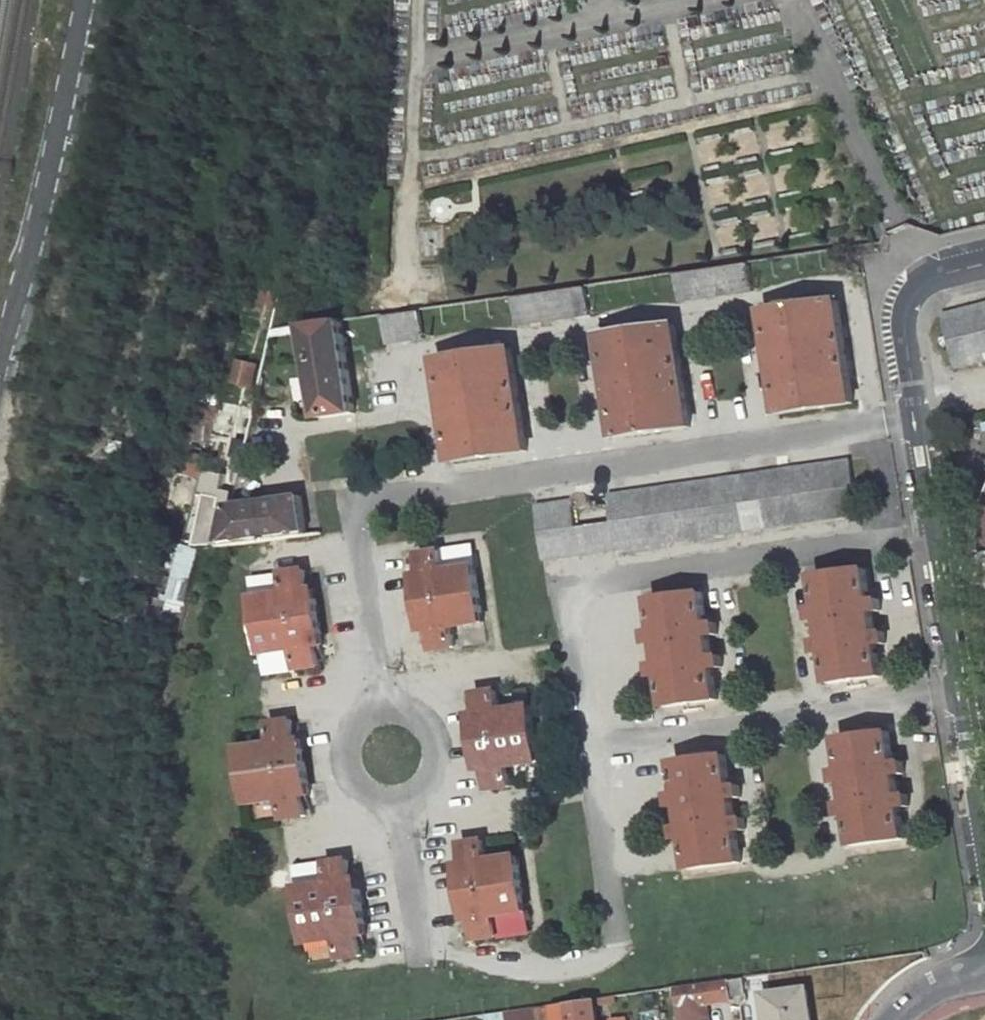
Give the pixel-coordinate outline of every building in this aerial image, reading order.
[(750,261),(678,271),(683,300),(755,289),(750,261)] [(520,324),(592,314),(587,284),(515,295),(520,324)] [(286,292),(278,329),(300,326),(308,298),(286,292)] [(780,414),(856,402),(840,300),(765,311),(780,414)] [(944,313),(957,367),(984,360),(984,303),(944,313)] [(389,343),(426,337),(424,322),(435,321),(433,307),(385,314),(389,343)] [(356,413),(343,320),(308,325),(322,418),(356,413)] [(601,335),(616,437),(692,426),(676,324),(601,335)] [(530,449),(514,348),(439,359),(454,460),(530,449)] [(257,418),(259,448),(281,446),(278,415),(257,418)] [(594,552),(860,513),(853,460),(610,494),(614,520),(589,523),(594,552)] [(227,547),(308,534),(302,495),(236,506),(227,547)] [(538,504),(546,559),(584,554),(579,525),(575,499),(538,504)] [(594,552),(589,523),(579,525),(584,554),(594,552)] [(419,584),(423,616),(429,615),(431,629),(434,647),(457,643),(454,623),(484,619),(475,563),(446,568),(443,547),(420,550),(423,568),(425,584),(419,584)] [(188,612),(204,554),(184,548),(168,606),(188,612)] [(323,633),(318,598),(312,599),(311,589),(308,568),(285,572),(288,592),(257,595),(265,651),(296,647),(299,666),(322,663),(319,643),(318,634),(323,633)] [(415,570),(417,585),(419,584),(425,584),(423,568),(415,570)] [(832,681),(882,673),(878,644),(887,643),(885,631),(877,633),(873,610),(882,609),(880,598),(872,600),(867,568),(817,575),(822,607),(812,608),(814,618),(823,617),(826,640),(817,641),(819,652),(828,651),(832,681)] [(312,599),(318,598),(320,598),(319,588),(311,589),(312,599)] [(712,655),(709,633),(718,632),(716,621),(708,622),(703,591),(653,599),(657,630),(649,631),(651,641),(659,640),(662,663),(654,664),(656,674),(663,673),(668,705),(718,697),(713,666),(723,665),(721,653),(712,655)] [(431,629),(429,615),(423,616),(421,616),(423,631),(431,629)] [(319,643),(327,642),(326,633),(323,633),(318,634),(319,643)] [(472,724),(478,756),(484,755),(486,769),(488,786),(511,782),(509,764),(539,759),(531,704),(501,708),(497,688),(475,691),(477,709),(479,723),(472,724)] [(468,710),(470,724),(472,724),(479,723),(477,709),(468,710)] [(250,802),(282,797),(285,818),(308,814),(305,797),(303,785),(309,784),(304,748),(298,749),(296,737),(293,719),(271,722),(274,742),(242,747),(250,802)] [(899,795),(896,772),(904,771),(903,759),(894,760),(890,731),(840,738),(844,768),(836,769),(837,779),(846,779),(849,802),(841,803),(842,814),(850,813),(854,844),(905,836),(901,806),(909,805),(908,794),(899,795)] [(306,748),(304,735),(296,737),(298,749),(304,748),(306,748)] [(678,825),(679,836),(687,835),(692,867),(741,860),(737,828),(746,827),(744,815),(735,817),(732,795),(741,793),(740,783),(730,785),(726,754),(676,761),(681,792),(673,793),(675,803),(682,802),(685,824),(678,825)] [(475,756),(478,770),(486,769),(484,755),(478,756),(475,756)] [(313,795),(311,783),(309,784),(303,785),(305,797),(313,795)] [(458,870),(464,906),(472,905),(474,917),(476,936),(498,933),(495,913),(526,909),(519,853),(487,857),(484,837),(463,840),(465,857),(467,869),(458,870)] [(308,940),(339,936),(341,956),(364,953),(362,935),(360,923),(366,922),(361,886),(355,887),(353,875),(350,857),(328,861),(330,880),(300,885),(308,940)] [(465,857),(455,859),(456,870),(458,870),(467,869),(465,857)] [(362,874),(353,875),(355,887),(361,886),(363,886),(362,874)] [(474,917),(472,905),(464,906),(461,907),(463,918),(474,917)] [(369,922),(366,922),(360,923),(362,935),(371,933),(369,922)] [(709,1001),(734,998),(731,977),(676,985),(680,1019),(712,1019),(709,1001)] [(572,1019),(598,1019),(596,1005),(614,1003),(613,994),(570,1001),(572,1019)] [(775,1019),(818,1019),(814,995),(772,1001),(775,1019)] [(549,1004),(537,1005),(540,1019),(552,1019),(549,1004)]
